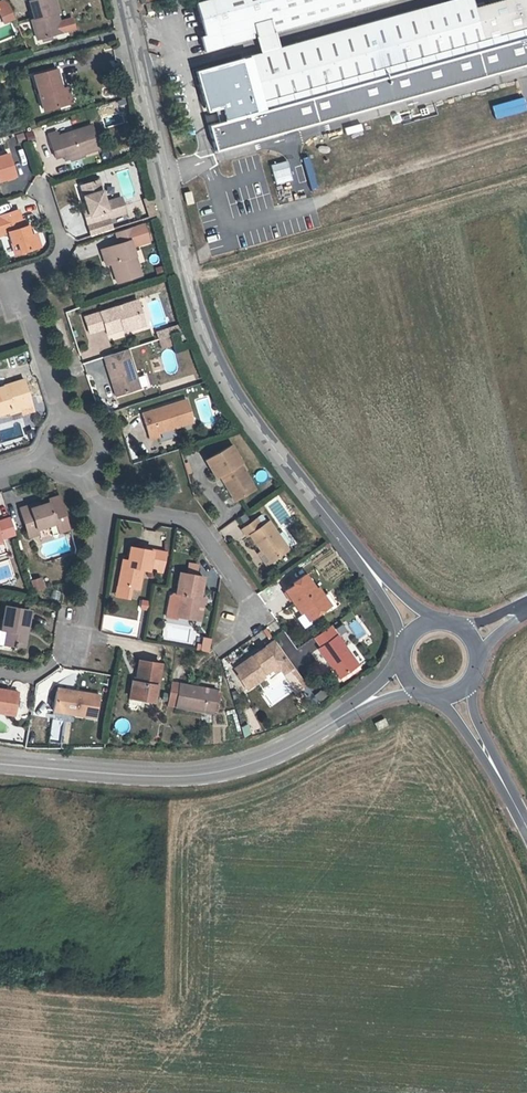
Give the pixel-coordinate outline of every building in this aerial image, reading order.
[(7,0),(4,0),(0,2),(0,13),(4,22),(14,18),(7,0)] [(58,13),(54,0),(33,0),(29,1),(35,19),(36,24),(33,25),(38,39),(42,38),(51,35),(58,33),(55,23),(59,22),(57,13),(58,13)] [(155,0),(154,0),(146,2),(148,13),(157,11),(155,0)] [(196,3),(205,36),(201,37),(205,51),(258,37),(275,32),(389,0),(206,0),(196,3)] [(526,65),(526,0),(498,0),(477,6),(475,0),(454,0),(280,48),(263,53),(212,67),(214,75),(217,74),(223,94),(201,100),(216,152),(526,65)] [(277,38),(275,32),(258,37),(260,42),(263,53),(280,48),(277,38)] [(71,103),(67,87),(64,88),(58,68),(56,69),(65,104),(71,103)] [(65,104),(56,69),(33,75),(43,110),(65,104)] [(99,149),(92,126),(58,137),(56,132),(48,135),(55,158),(63,156),(65,160),(70,158),(83,154),(99,149)] [(26,141),(23,133),(16,135),(18,143),(26,141)] [(8,153),(0,156),(0,181),(15,176),(8,153)] [(126,213),(121,197),(105,202),(99,180),(83,184),(86,195),(83,196),(87,207),(89,215),(84,217),(90,236),(112,229),(109,218),(126,213)] [(191,190),(184,192),(187,205),(194,203),(191,190)] [(157,216),(152,198),(145,200),(150,218),(157,216)] [(27,226),(23,227),(17,210),(0,215),(0,235),(8,233),(11,243),(17,242),(20,252),(39,246),(34,234),(30,235),(27,226)] [(141,276),(132,247),(149,241),(143,224),(116,233),(119,243),(106,248),(111,264),(117,283),(141,276)] [(20,252),(17,242),(11,243),(15,254),(20,252)] [(111,264),(106,248),(101,249),(106,265),(111,264)] [(165,274),(163,265),(155,268),(157,276),(165,274)] [(140,312),(137,300),(132,302),(135,311),(140,312)] [(144,325),(140,312),(135,311),(132,302),(122,305),(123,308),(117,309),(117,307),(84,317),(89,333),(105,328),(107,333),(123,328),(131,325),(132,328),(144,325)] [(166,337),(164,330),(156,333),(159,339),(166,337)] [(187,339),(184,331),(176,334),(179,342),(187,339)] [(140,388),(127,349),(104,357),(116,396),(140,388)] [(0,386),(0,415),(9,412),(10,416),(21,412),(22,416),(34,412),(23,378),(0,386)] [(193,422),(186,400),(142,414),(150,439),(159,436),(158,433),(193,422)] [(248,483),(250,482),(240,464),(241,463),(231,445),(205,460),(216,478),(220,476),(222,474),(225,479),(224,483),(235,501),(246,494),(248,483)] [(267,471),(256,471),(257,481),(267,480),(267,471)] [(255,489),(250,482),(248,483),(246,494),(255,489)] [(67,519),(59,496),(48,500),(49,503),(39,506),(30,508),(29,505),(20,508),(28,537),(38,534),(37,529),(56,523),(67,519)] [(266,523),(261,516),(256,519),(262,526),(266,523)] [(15,534),(10,518),(0,521),(0,539),(15,534)] [(70,529),(67,519),(56,523),(59,532),(70,529)] [(288,550),(268,521),(266,523),(262,526),(256,519),(242,529),(247,537),(250,535),(261,551),(270,563),(288,550)] [(40,528),(41,535),(56,532),(55,525),(40,528)] [(163,574),(167,554),(130,547),(128,561),(126,570),(120,569),(117,586),(128,588),(139,589),(142,570),(163,574)] [(270,563),(261,551),(258,553),(267,565),(270,563)] [(200,597),(203,577),(196,576),(197,565),(189,563),(187,574),(180,573),(176,593),(179,594),(176,611),(176,616),(199,620),(203,598),(200,597)] [(323,596),(317,588),(315,589),(304,575),(293,583),(294,585),(285,591),(295,605),(297,604),(308,620),(327,607),(330,610),(336,606),(327,592),(323,596)] [(43,589),(40,578),(30,581),(34,592),(43,589)] [(126,598),(128,588),(117,586),(115,596),(126,598)] [(24,646),(30,611),(5,607),(1,629),(6,630),(4,643),(16,645),(24,646)] [(357,664),(329,626),(314,637),(321,647),(318,649),(339,678),(357,664)] [(6,630),(1,629),(0,638),(0,646),(15,648),(16,645),(4,643),(6,630)] [(208,652),(210,640),(203,639),(202,645),(201,651),(208,652)] [(293,668),(274,640),(234,669),(238,674),(237,675),(247,689),(264,677),(262,675),(271,669),(274,673),(280,669),(284,674),(293,668)] [(158,686),(161,664),(139,661),(136,682),(132,681),(130,694),(142,696),(141,700),(154,702),(156,686),(158,686)] [(289,681),(298,674),(293,668),(284,674),(289,681)] [(301,685),(297,680),(293,683),(297,689),(301,685)] [(213,713),(217,690),(171,682),(169,694),(168,701),(176,703),(176,707),(213,713)] [(17,692),(0,689),(0,713),(13,715),(17,692)] [(95,718),(99,695),(75,691),(74,694),(57,691),(53,711),(95,718)] [(319,702),(325,698),(321,692),(315,696),(319,702)] [(387,725),(384,718),(374,723),(377,730),(387,725)] [(121,725),(126,725),(125,719),(114,720),(115,731),(122,730),(121,725)]
